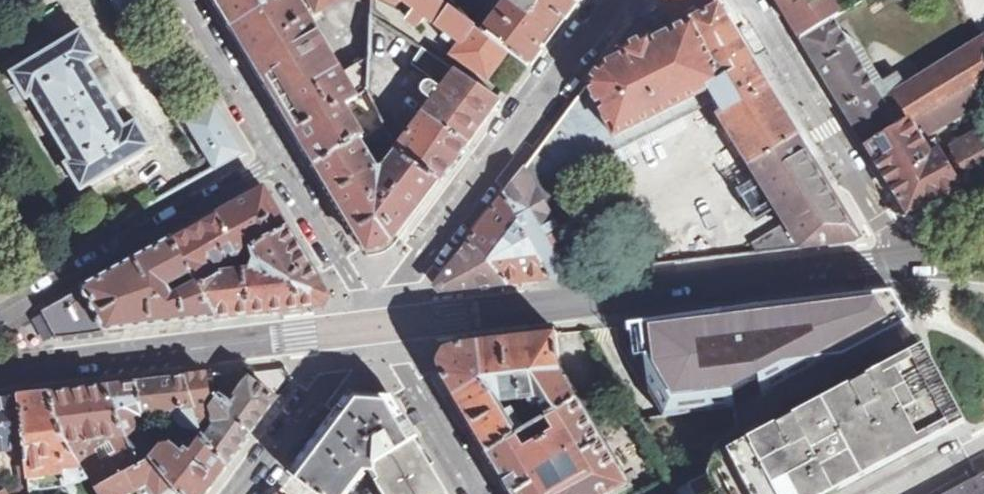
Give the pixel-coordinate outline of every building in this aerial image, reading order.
[(118,12),(140,0),(111,0),(118,12)] [(218,6),(232,29),(280,0),(214,0),(218,6)] [(365,140),(344,106),(367,92),(369,56),(341,72),(309,19),(320,13),(319,12),(338,0),(280,0),(232,29),(316,168),(365,140)] [(474,26),(471,24),(440,0),(386,0),(397,6),(400,0),(414,10),(406,20),(417,28),(425,18),(437,26),(438,24),(461,41),(462,41),(474,26)] [(471,24),(482,10),(474,4),(477,0),(440,0),(471,24)] [(575,0),(508,0),(484,33),(508,52),(528,67),(576,1),(575,0)] [(786,223),(753,243),(759,253),(802,248),(854,242),(859,239),(810,159),(795,135),(748,58),(743,48),(713,0),(652,0),(612,53),(588,86),(536,155),(578,134),(586,150),(614,136),(707,88),(715,99),(711,101),(750,163),(770,197),(786,223)] [(838,0),(779,0),(802,39),(832,21),(846,13),(838,0)] [(802,39),(823,73),(851,118),(867,145),(908,121),(970,85),(974,90),(979,87),(981,82),(979,79),(983,76),(983,46),(896,101),(886,107),(832,21),(802,39)] [(487,80),(508,52),(484,33),(474,26),(462,41),(461,41),(450,55),(487,80)] [(66,163),(82,190),(153,147),(137,120),(126,127),(88,63),(99,56),(83,30),(13,72),(28,99),(34,95),(72,160),(66,163)] [(447,65),(428,52),(418,65),(446,84),(456,70),(447,65)] [(425,113),(470,143),(501,101),(456,70),(446,84),(425,113)] [(974,90),(970,85),(908,121),(867,145),(882,170),(908,213),(942,193),(983,170),(983,131),(943,155),(940,150),(930,156),(927,151),(934,147),(931,142),(925,146),(920,138),(981,102),(974,90)] [(536,155),(524,170),(560,234),(563,232),(587,274),(627,269),(627,257),(589,262),(548,184),(701,108),(760,206),(770,197),(750,163),(711,101),(715,99),(707,88),(614,136),(586,150),(578,134),(536,155)] [(187,123),(216,170),(245,154),(216,106),(187,123)] [(441,182),(470,143),(425,113),(398,150),(398,151),(441,182)] [(441,182),(398,151),(384,170),(380,169),(366,147),(389,133),(386,128),(365,140),(316,168),(368,254),(370,256),(380,254),(387,250),(392,246),(398,240),(441,182)] [(548,279),(587,274),(563,232),(560,234),(524,170),(516,181),(504,197),(548,279)] [(199,287),(218,276),(214,269),(252,248),(288,227),(265,188),(171,240),(191,274),(197,284),(199,287)] [(531,281),(548,279),(504,197),(486,220),(470,241),(507,283),(531,281)] [(199,287),(216,319),(325,306),(329,296),(316,274),(288,227),(252,248),(257,261),(253,272),(222,274),(218,276),(199,287)] [(83,288),(108,332),(140,328),(216,319),(199,287),(197,284),(174,296),(169,286),(191,274),(171,240),(158,247),(83,288)] [(438,293),(507,283),(470,241),(435,287),(438,293)] [(650,267),(718,258),(716,246),(648,255),(650,267)] [(57,338),(108,332),(83,288),(42,311),(57,338)] [(722,323),(721,314),(629,325),(630,332),(632,332),(631,326),(642,325),(650,393),(664,416),(736,407),(734,390),(762,377),(765,398),(908,320),(892,293),(752,310),(753,320),(722,323)] [(546,418),(578,400),(562,372),(557,332),(459,343),(443,349),(436,363),(441,377),(486,453),(526,430),(521,423),(525,420),(521,414),(519,416),(515,415),(512,411),(506,414),(501,405),(529,401),(534,409),(538,406),(546,418)] [(966,423),(955,402),(925,346),(851,387),(847,378),(831,383),(817,389),(805,396),(791,408),(794,416),(761,433),(758,438),(741,432),(714,447),(709,473),(675,491),(676,493),(832,493),(966,423)] [(204,436),(227,466),(245,442),(277,399),(239,371),(228,372),(228,374),(230,375),(230,380),(227,384),(217,376),(216,374),(186,377),(204,436)] [(204,436),(186,377),(137,383),(143,413),(171,409),(174,417),(178,423),(184,427),(191,428),(195,434),(200,436),(204,436)] [(110,386),(138,466),(151,459),(153,456),(133,416),(143,413),(137,383),(110,386)] [(53,393),(90,479),(96,490),(125,473),(138,466),(110,386),(53,393)] [(20,397),(26,448),(29,473),(58,470),(65,486),(70,493),(76,491),(72,485),(90,479),(53,393),(20,397)] [(357,482),(355,479),(361,471),(370,470),(384,493),(448,493),(390,396),(354,394),(327,430),(332,434),(328,438),(325,443),(320,439),(292,476),(316,493),(348,493),(357,482)] [(26,448),(20,397),(0,400),(0,451),(26,448)] [(630,487),(578,400),(546,418),(526,430),(486,453),(511,493),(618,493),(630,487)] [(179,493),(205,493),(227,466),(204,436),(192,453),(187,449),(184,453),(172,443),(162,445),(153,456),(151,459),(179,493)] [(125,473),(135,491),(136,493),(179,493),(151,459),(138,466),(125,473)] [(135,491),(125,473),(96,490),(99,493),(131,493),(135,491)] [(950,493),(983,493),(983,476),(950,493)]
